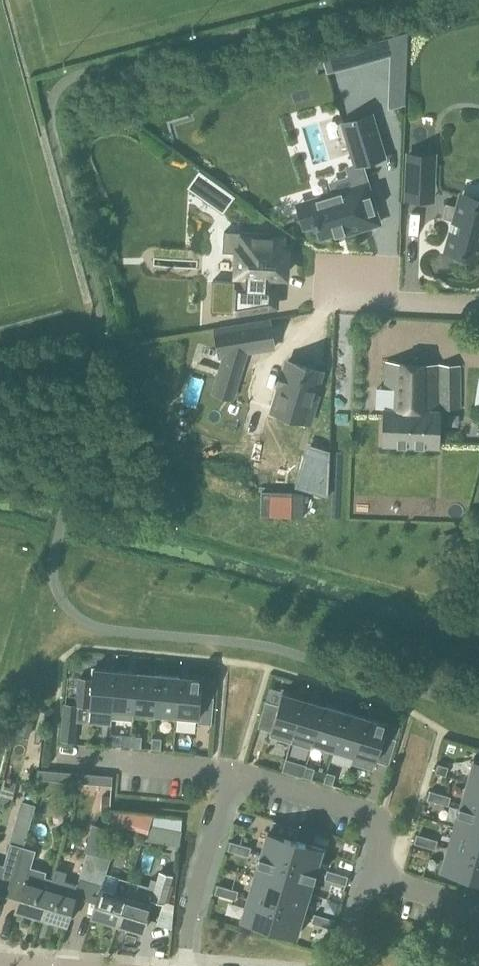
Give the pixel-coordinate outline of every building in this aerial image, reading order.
[(360,63),(355,48),(355,47),(322,56),(322,57),(327,73),(360,63)] [(373,114),(342,123),(355,163),(356,166),(364,164),(386,157),(373,114)] [(409,154),(408,177),(434,178),(435,156),(409,154)] [(334,198),(299,209),(305,229),(313,226),(314,227),(317,226),(321,238),(335,234),(335,235),(337,235),(336,233),(343,231),(344,233),(346,232),(346,234),(368,228),(363,210),(377,206),(366,171),(351,176),(354,186),(337,191),(339,196),(334,198)] [(443,218),(456,221),(448,251),(478,259),(478,207),(478,205),(475,204),(474,206),(461,202),(460,207),(447,203),(443,218)] [(214,280),(212,310),(234,311),(234,316),(279,309),(281,280),(290,280),(291,247),(286,247),(287,235),(224,232),(224,251),(234,251),(233,278),(235,278),(235,281),(214,280)] [(271,321),(215,330),(220,357),(226,356),(222,369),(239,375),(246,353),(275,348),(271,321)] [(441,408),(461,409),(461,366),(441,365),(441,363),(385,360),(384,407),(386,407),(384,445),(440,447),(441,410),(441,408)] [(288,362),(273,412),(311,423),(319,397),(315,396),(322,372),(288,362)] [(79,678),(77,706),(90,707),(89,723),(111,725),(116,671),(94,669),(93,679),(79,678)] [(133,720),(137,673),(116,671),(111,725),(112,725),(113,719),(133,720)] [(155,718),(159,675),(137,673),(133,720),(134,721),(135,711),(147,712),(146,718),(155,719),(155,718)] [(177,720),(180,677),(159,675),(155,718),(177,720)] [(201,696),(203,679),(180,677),(177,720),(198,722),(197,724),(212,725),(215,697),(201,696)] [(304,700),(283,693),(279,705),(266,701),(258,727),(271,731),(270,736),(291,743),(304,700)] [(304,700),(291,743),(312,749),(313,747),(325,706),(304,700)] [(89,723),(90,707),(77,706),(66,705),(63,740),(68,741),(74,741),(76,722),(89,723)] [(345,712),(325,706),(313,747),(333,753),(345,712)] [(366,718),(345,712),(333,753),(353,759),(352,763),(353,764),(366,718)] [(388,724),(366,718),(353,764),(374,770),(376,762),(389,765),(397,739),(384,735),(388,724)] [(121,746),(130,747),(131,736),(122,735),(121,746)] [(131,736),(130,747),(141,748),(142,737),(131,736)] [(153,738),(152,749),(161,750),(162,739),(153,738)] [(295,762),(287,759),(284,770),(292,773),(295,762)] [(474,760),(468,782),(478,786),(478,761),(474,760)] [(439,764),(436,773),(446,776),(449,767),(439,764)] [(307,766),(303,777),(312,779),(315,769),(307,766)] [(327,772),(324,783),(333,785),(336,775),(327,772)] [(468,782),(461,804),(478,810),(478,786),(468,782)] [(431,791),(428,799),(439,802),(441,794),(431,791)] [(135,806),(111,804),(112,794),(95,793),(94,811),(102,811),(101,827),(119,828),(120,816),(134,817),(135,806)] [(451,797),(441,794),(439,802),(449,805),(451,797)] [(65,819),(64,800),(46,800),(46,819),(65,819)] [(25,846),(36,805),(22,801),(10,842),(12,842),(25,846)] [(461,804),(454,826),(478,834),(478,810),(461,804)] [(54,878),(43,916),(68,924),(76,897),(86,900),(104,841),(108,829),(95,825),(87,850),(89,850),(78,884),(65,881),(68,871),(57,868),(54,878)] [(454,826),(448,848),(476,856),(478,845),(478,834),(454,826)] [(24,848),(9,897),(11,893),(21,896),(17,909),(43,916),(54,878),(46,876),(48,871),(32,866),(37,849),(41,834),(29,831),(25,846),(24,848)] [(261,855),(289,863),(296,839),(296,838),(295,840),(268,832),(261,855)] [(418,834),(415,843),(425,846),(428,837),(418,834)] [(438,841),(428,837),(425,846),(436,849),(438,841)] [(296,839),(289,863),(316,872),(323,849),(296,841),(297,839),(296,839)] [(104,841),(86,900),(97,903),(93,916),(118,923),(131,880),(107,873),(116,844),(104,841)] [(239,853),(242,845),(231,841),(229,850),(239,853)] [(9,897),(25,846),(12,842),(6,865),(0,863),(0,894),(9,897)] [(239,853),(249,856),(252,848),(242,845),(239,853)] [(441,871),(468,879),(468,881),(476,856),(448,848),(441,871)] [(261,855),(255,877),(282,885),(289,863),(261,855)] [(468,881),(469,881),(469,879),(478,882),(478,857),(476,856),(468,881)] [(289,863),(282,885),(310,893),(316,872),(289,863)] [(328,870),(326,879),(336,882),(338,873),(328,870)] [(131,880),(118,923),(143,931),(151,903),(152,903),(153,899),(165,903),(173,875),(160,871),(158,880),(151,878),(148,888),(131,883),(131,880)] [(349,876),(338,873),(336,882),(346,885),(349,876)] [(248,899),(276,907),(282,885),(255,877),(248,899)] [(226,897),(229,888),(218,885),(216,894),(226,897)] [(282,885),(276,907),(303,915),(310,893),(282,885)] [(226,897),(236,900),(239,891),(229,888),(226,897)] [(248,899),(241,921),(268,929),(268,932),(276,907),(248,899)] [(276,907),(268,932),(269,932),(269,930),(297,938),(303,915),(276,907)] [(315,914),(313,923),(323,926),(325,917),(315,914)] [(336,920),(325,917),(323,926),(333,929),(336,920)]
